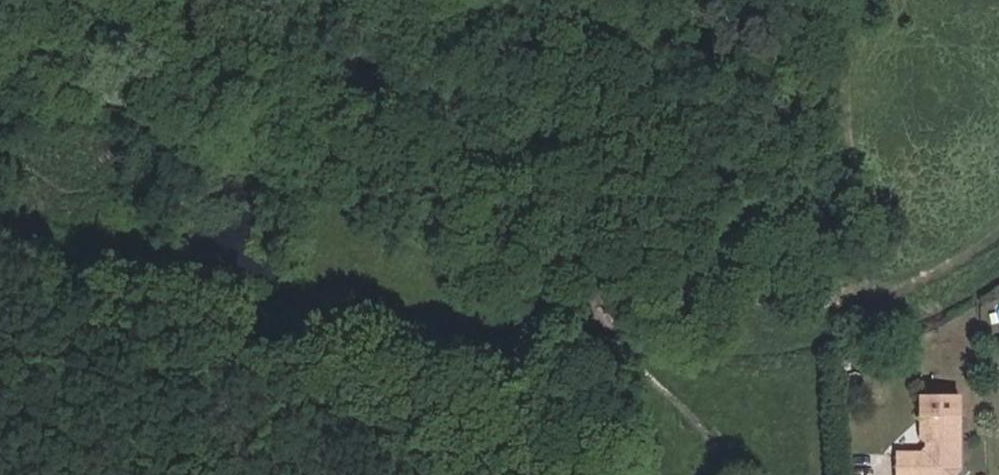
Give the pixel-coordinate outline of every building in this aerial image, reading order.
[(909,391),(910,412),(911,433),(918,438),(918,443),(912,450),(902,451),(888,451),(890,474),(937,474),(944,465),(952,463),(947,389),(909,391)]
